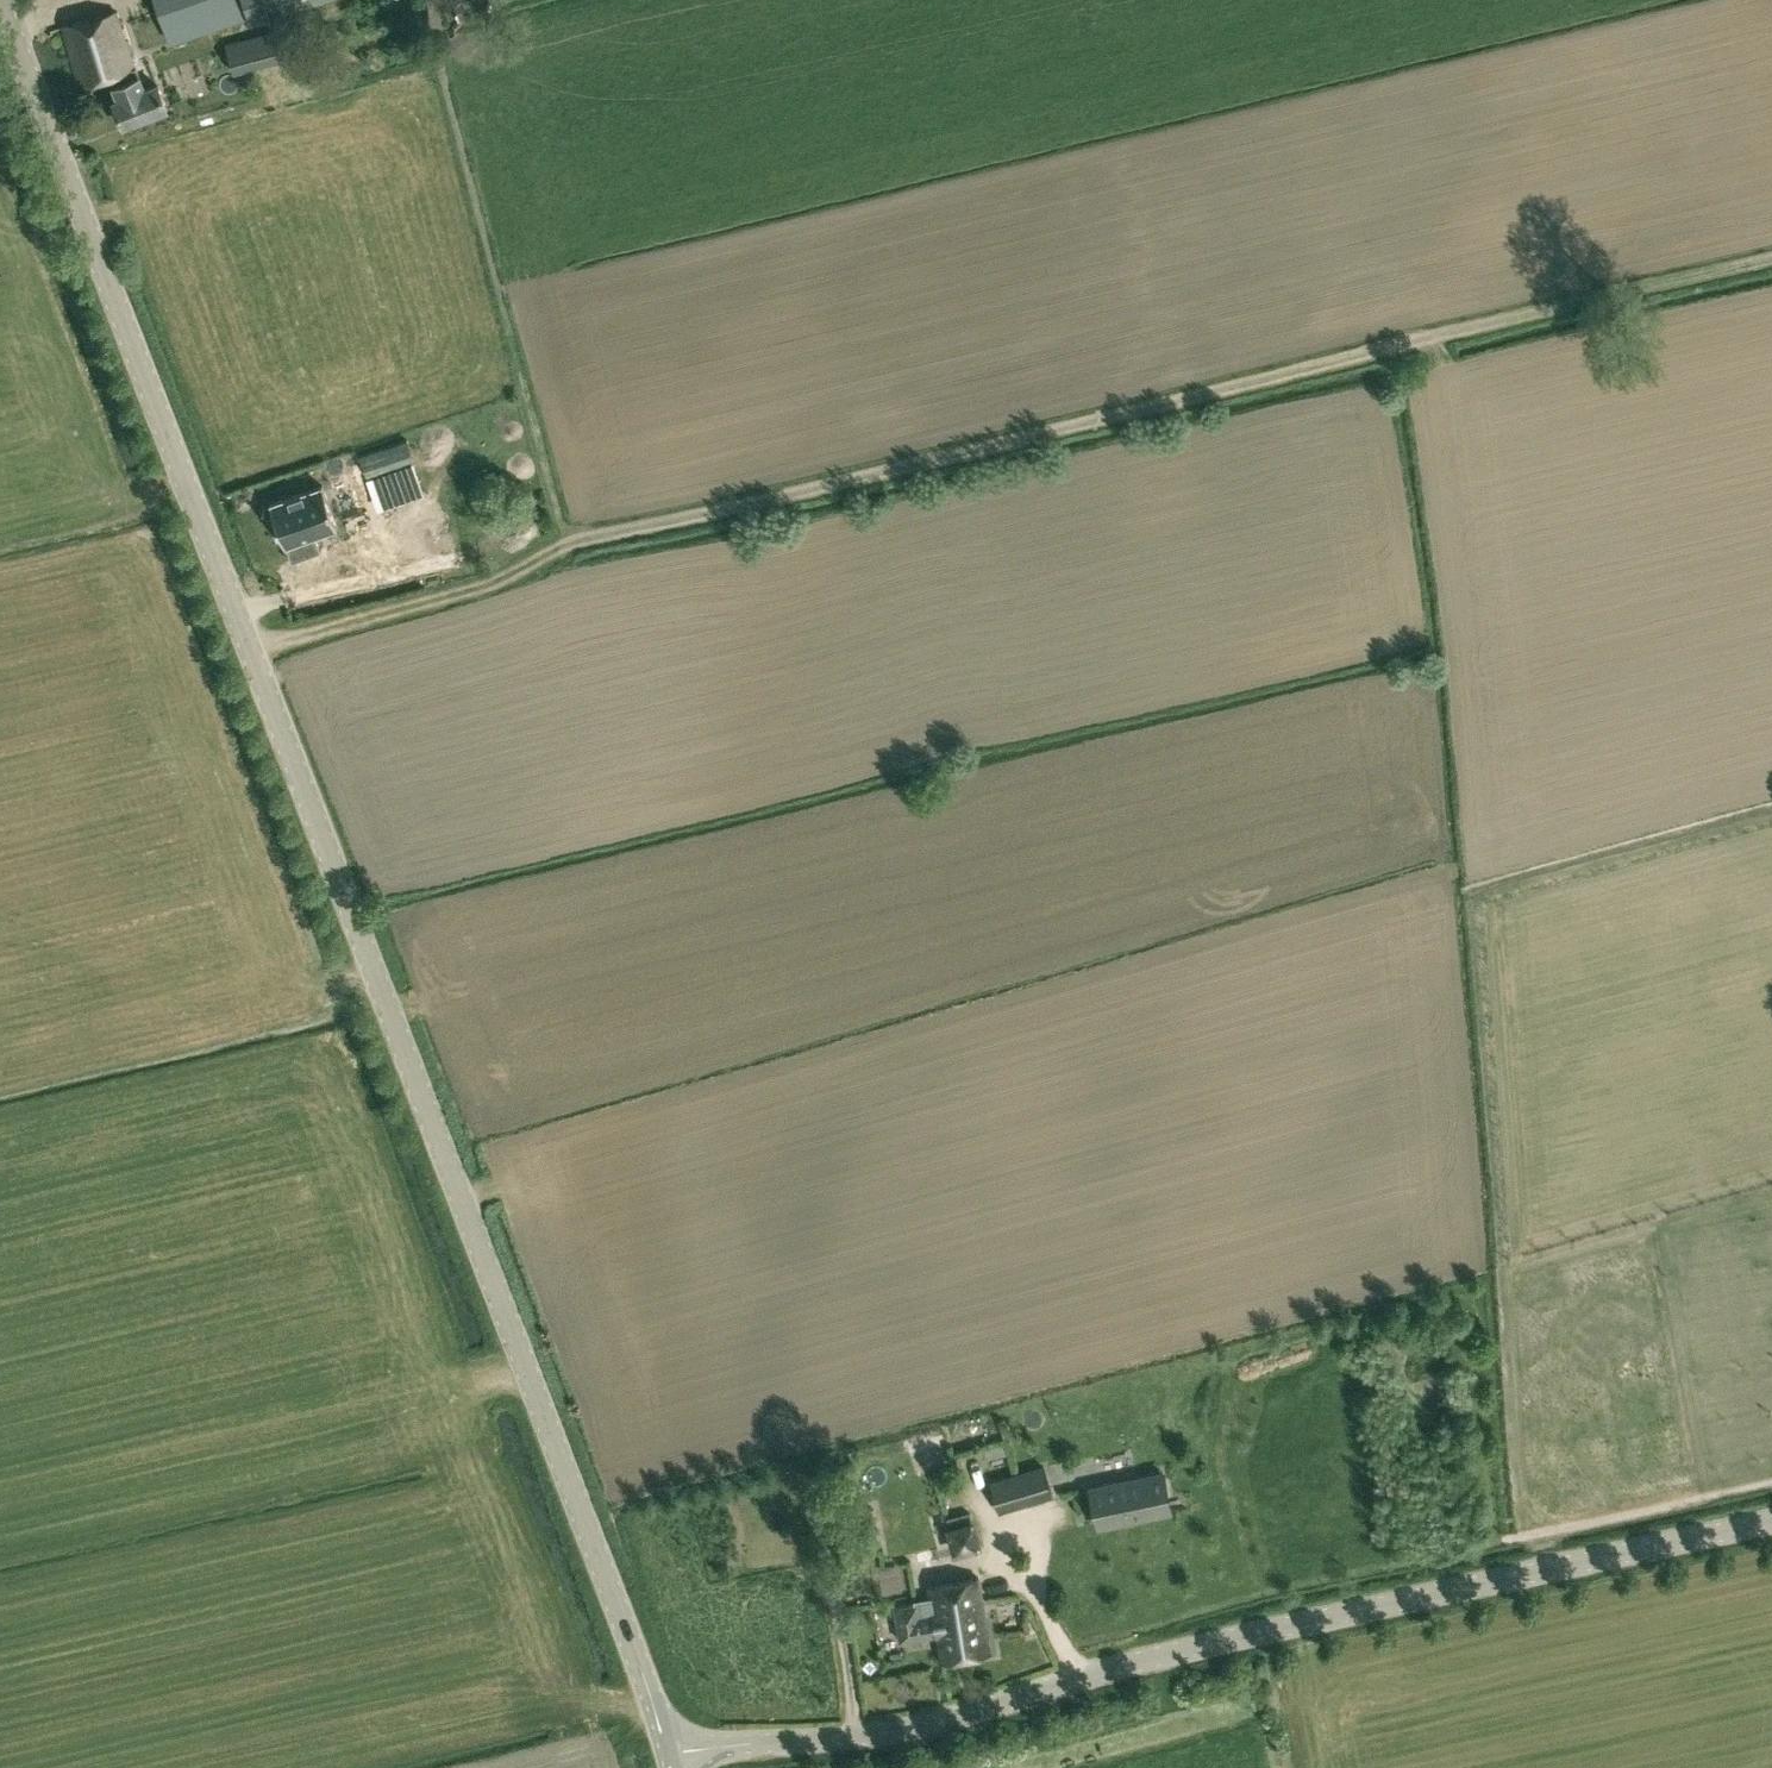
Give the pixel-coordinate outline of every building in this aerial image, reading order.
[(241,0),(157,0),(171,40),(245,14),(241,0)] [(251,24),(321,0),(243,0),(251,24)] [(135,68),(119,6),(61,22),(77,83),(135,68)] [(224,41),(233,73),(283,59),(275,27),(224,41)] [(120,96),(115,98),(125,123),(167,107),(157,82),(145,87),(139,72),(115,82),(120,96)] [(405,434),(323,455),(330,481),(411,461),(405,434)] [(291,558),(291,560),(321,549),(321,548),(320,548),(315,534),(336,526),(336,527),(338,526),(323,484),(321,484),(321,485),(272,502),(271,502),(286,544),(291,558)] [(349,529),(366,523),(356,495),(339,501),(349,529)] [(843,1479),(858,1476),(855,1462),(840,1465),(843,1479)] [(1044,1465),(1017,1473),(1026,1501),(1052,1493),(1044,1465)] [(1158,1512),(1155,1499),(1168,1496),(1163,1471),(1105,1483),(1108,1496),(1093,1499),(1099,1525),(1158,1512)] [(873,1507),(856,1510),(862,1546),(880,1542),(873,1507)] [(956,1551),(978,1544),(972,1522),(950,1528),(956,1551)] [(892,1595),(913,1592),(908,1557),(886,1560),(892,1595)] [(917,1602),(895,1606),(900,1639),(937,1633),(942,1660),(992,1651),(980,1577),(929,1585),(933,1611),(919,1613),(917,1602)]
